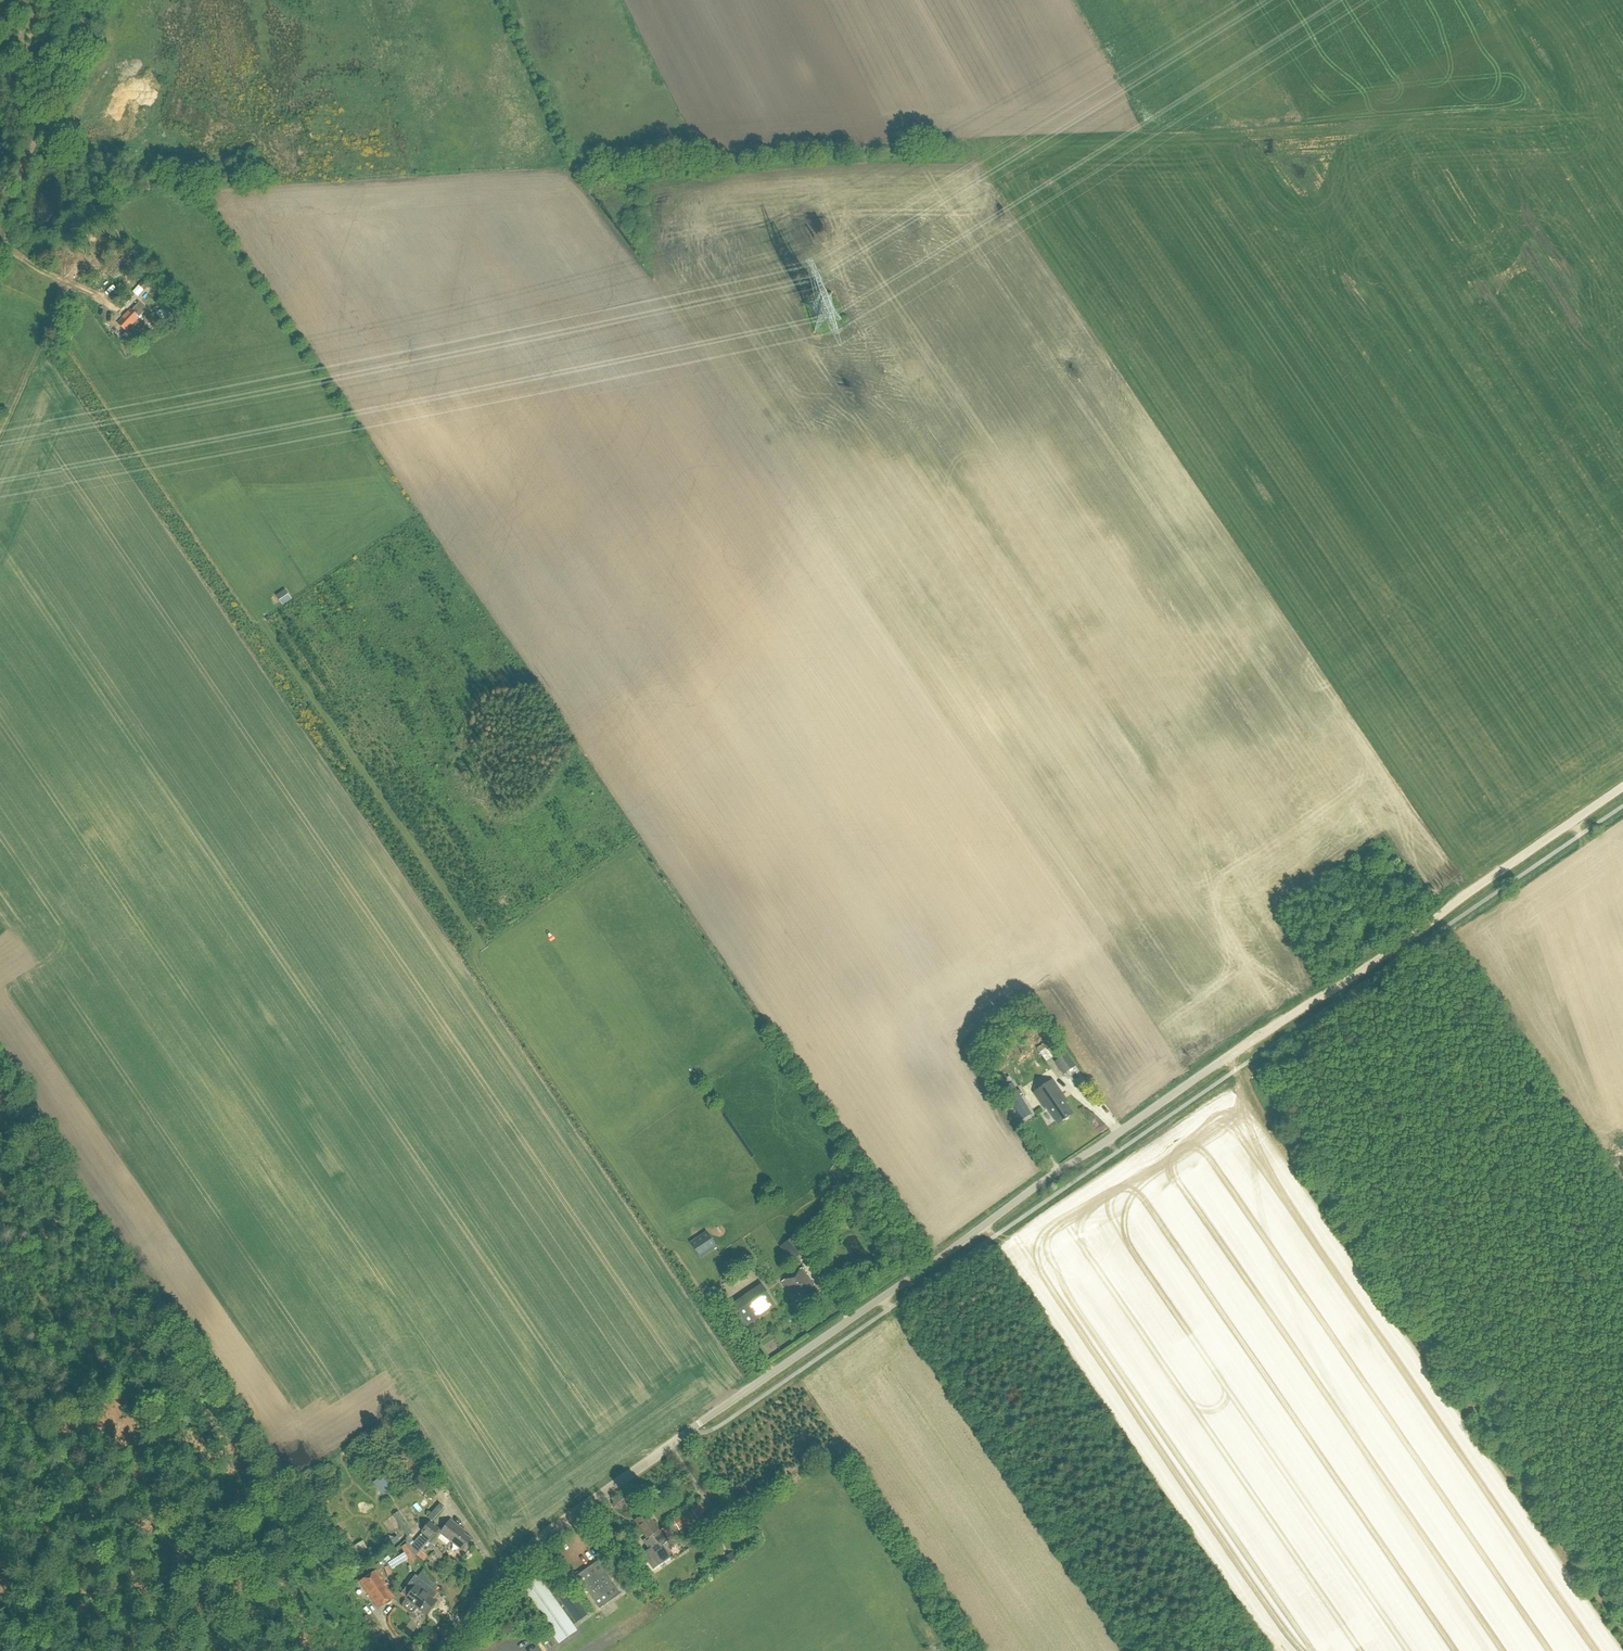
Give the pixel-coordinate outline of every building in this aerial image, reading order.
[(87,152),(90,145),(82,142),(79,148),(87,152)] [(144,292),(153,283),(147,277),(139,286),(144,292)] [(161,289),(156,283),(152,287),(157,292),(161,289)] [(138,318),(146,310),(139,303),(132,312),(131,311),(118,324),(126,332),(139,319),(138,318)] [(1067,1053),(1061,1046),(1052,1052),(1058,1060),(1055,1062),(1064,1074),(1076,1066),(1067,1053)] [(1073,1114),(1065,1103),(1068,1101),(1053,1080),(1033,1093),(1044,1109),(1046,1108),(1058,1126),(1073,1114)] [(1003,1094),(1022,1121),(1034,1112),(1016,1085),(1003,1094)] [(701,1259),(718,1247),(707,1231),(690,1243),(701,1259)] [(796,1237),(785,1244),(786,1245),(787,1244),(796,1257),(795,1258),(795,1259),(805,1252),(796,1237)] [(802,1269),(782,1283),(795,1302),(798,1301),(804,1309),(821,1298),(802,1269)] [(748,1324),(777,1304),(762,1281),(733,1301),(748,1324)] [(382,1471),(371,1477),(378,1489),(389,1484),(382,1471)] [(437,1494),(444,1489),(438,1480),(431,1485),(437,1494)] [(403,1495),(394,1499),(402,1519),(411,1516),(403,1495)] [(680,1531),(698,1519),(691,1508),(673,1520),(680,1531)] [(654,1546),(643,1553),(654,1569),(671,1558),(663,1545),(667,1542),(674,1538),(667,1527),(660,1532),(647,1512),(634,1520),(647,1539),(649,1538),(654,1546)] [(440,1533),(441,1534),(438,1538),(447,1545),(450,1541),(462,1551),(471,1539),(464,1534),(466,1532),(450,1519),(442,1530),(440,1532),(440,1533)] [(440,1532),(442,1530),(430,1521),(421,1532),(423,1533),(431,1540),(432,1540),(439,1531),(440,1532)] [(421,1551),(431,1540),(423,1533),(413,1545),(420,1551),(417,1555),(422,1560),(426,1556),(421,1551)] [(600,1609),(620,1594),(618,1590),(598,1561),(577,1576),(597,1605),(600,1609)] [(379,1609),(396,1596),(378,1570),(360,1582),(379,1609)] [(557,1602),(540,1579),(539,1577),(522,1590),(560,1643),(578,1630),(574,1625),(587,1615),(586,1614),(570,1591),(560,1599),(557,1602)] [(437,1601),(417,1585),(406,1599),(407,1600),(403,1604),(404,1608),(410,1613),(414,1612),(417,1608),(426,1615),(437,1601)]
